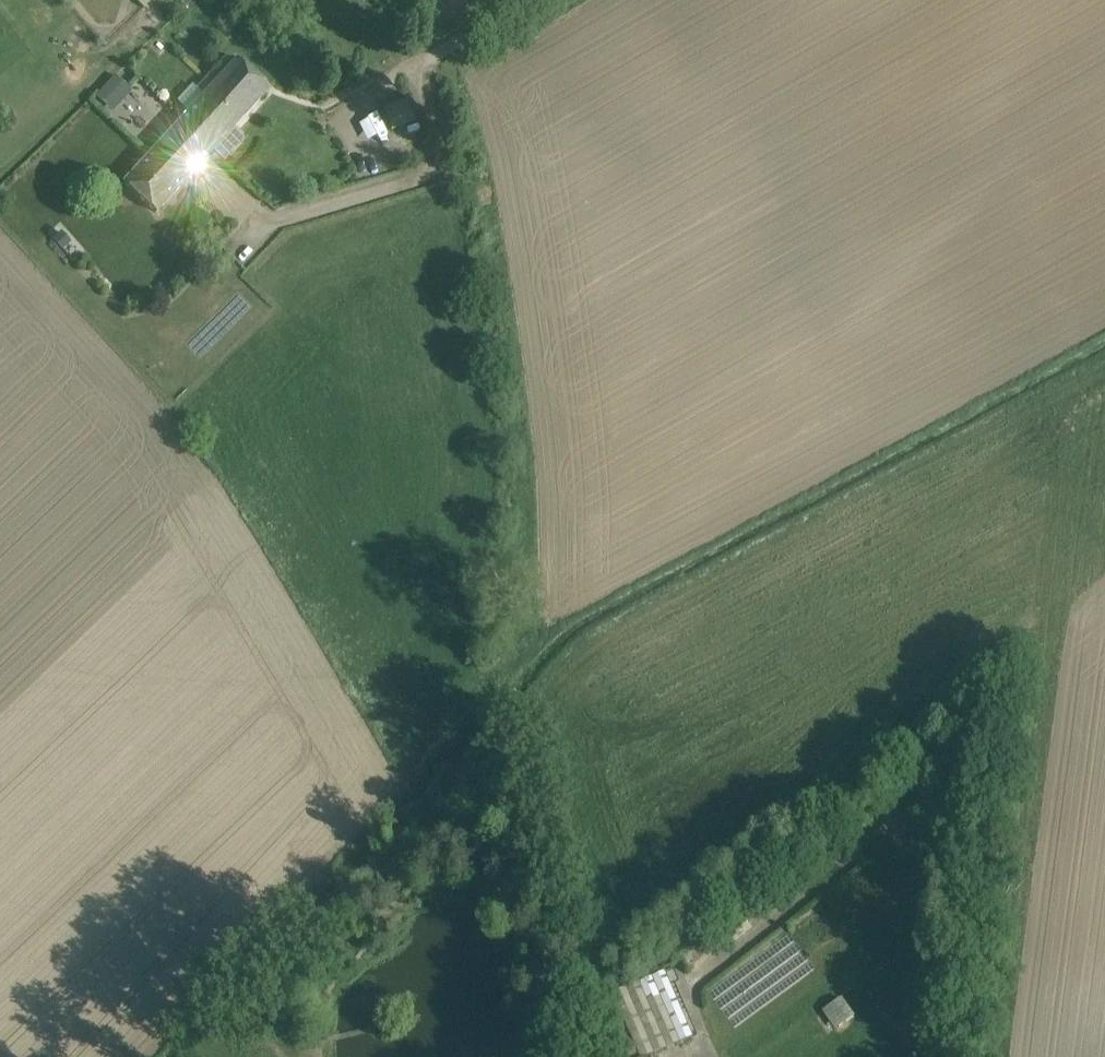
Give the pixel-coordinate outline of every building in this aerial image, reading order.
[(269,89),(236,59),(123,182),(156,212),(255,105),(269,89)] [(132,91),(115,75),(96,96),(113,112),(132,91)] [(410,97),(383,107),(391,129),(418,119),(410,97)] [(689,1043),(672,972),(614,986),(631,1056),(689,1043)] [(819,1010),(834,1034),(855,1021),(840,997),(819,1010)]
